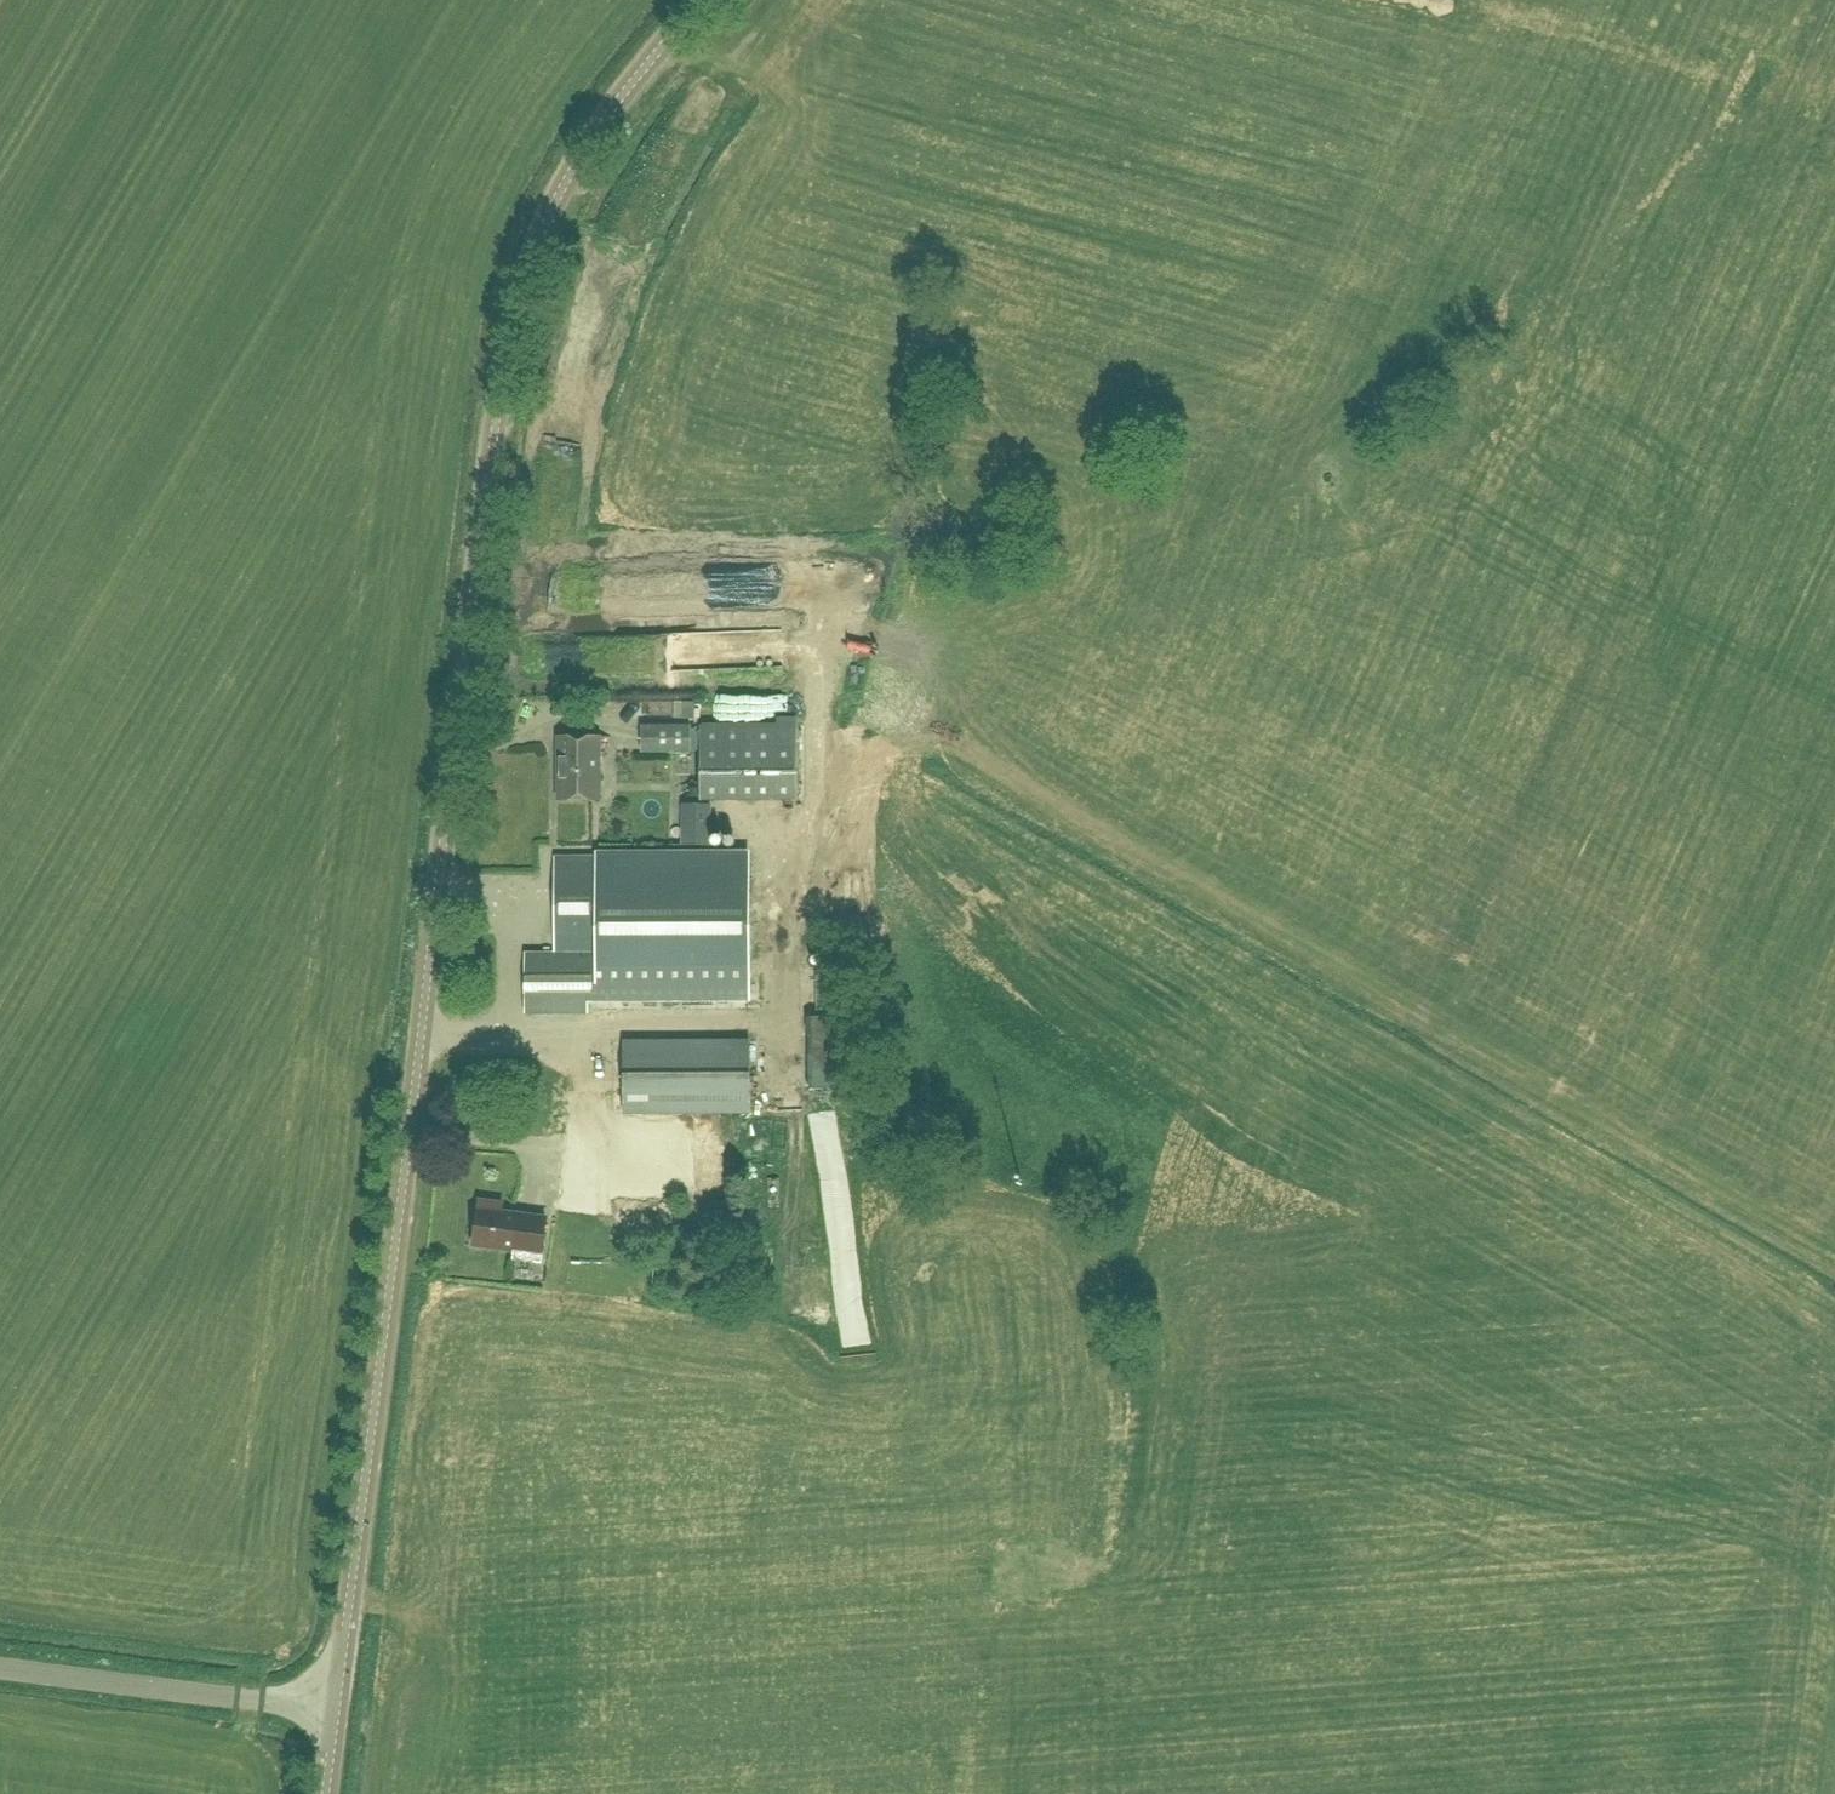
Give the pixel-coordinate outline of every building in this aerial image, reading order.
[(690,752),(690,725),(642,725),(642,752),(690,752)] [(700,799),(797,799),(797,725),(700,725),(700,799)] [(561,758),(558,758),(558,800),(600,800),(600,737),(561,737),(561,758)] [(709,806),(680,806),(679,821),(709,821),(709,806)] [(530,972),(527,983),(529,995),(536,1005),(546,1012),(546,1015),(549,1015),(549,1013),(557,1014),(566,1013),(566,1015),(568,1015),(568,1012),(573,1010),(577,1007),(580,1004),(584,1003),(587,999),(588,999),(749,998),(749,856),(597,856),(597,859),(555,859),(556,953),(556,954),(553,954),(551,955),(549,955),(549,953),(546,953),(546,956),(536,962),(530,972)] [(624,1098),(624,1112),(628,1112),(628,1190),(687,1190),(687,1113),(749,1112),(749,1041),(623,1041),(624,1098)] [(546,1218),(520,1215),(495,1212),(496,1203),(478,1201),(477,1209),(472,1245),(515,1250),(514,1256),(541,1259),(546,1218)]
